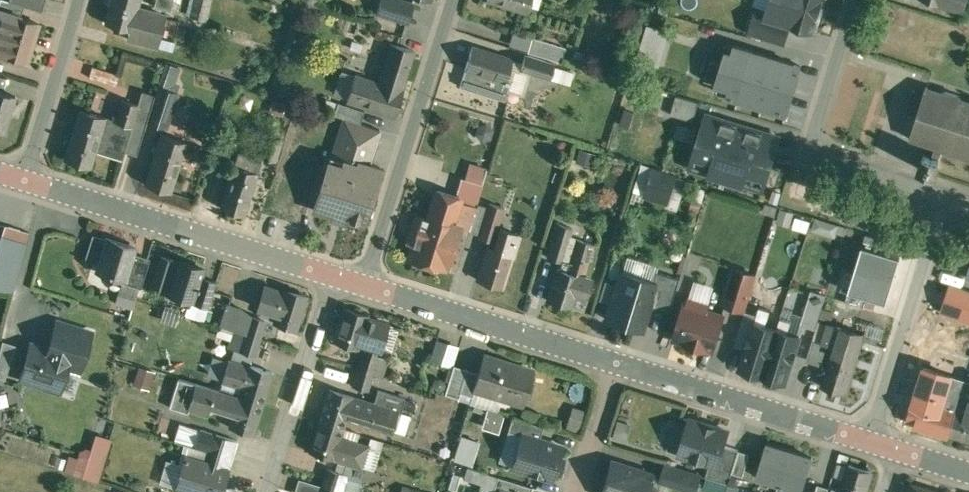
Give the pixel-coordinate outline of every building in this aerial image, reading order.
[(6,0),(0,0),(0,11),(21,17),(24,5),(9,1),(6,0)] [(9,1),(24,5),(44,10),(47,0),(10,0),(9,1)] [(108,22),(132,29),(133,29),(139,8),(141,0),(114,0),(108,22)] [(155,5),(171,9),(173,0),(156,0),(155,5)] [(191,15),(205,20),(211,0),(195,0),(191,15)] [(403,0),(382,0),(378,12),(408,21),(415,0),(414,0),(413,3),(403,0)] [(529,12),(531,5),(532,0),(491,0),(529,12)] [(764,15),(791,24),(816,31),(826,0),(769,0),(764,15)] [(944,4),(965,10),(968,0),(946,0),(944,4)] [(539,7),(531,5),(529,12),(537,14),(539,7)] [(167,15),(139,8),(133,29),(132,29),(130,36),(159,44),(167,15)] [(29,60),(40,22),(21,17),(0,11),(0,51),(29,60)] [(748,32),(785,43),(791,24),(764,15),(754,12),(748,32)] [(642,25),(635,59),(659,64),(666,29),(642,25)] [(377,32),(362,27),(359,39),(356,48),(356,50),(370,55),(374,44),(377,32)] [(419,41),(378,28),(377,32),(374,44),(385,48),(385,46),(391,48),(393,44),(415,51),(419,41)] [(567,46),(533,36),(529,50),(563,60),(567,46)] [(359,39),(352,37),(350,46),(356,48),(359,39)] [(801,66),(728,43),(716,83),(730,88),(727,95),(786,114),(801,66)] [(415,51),(393,44),(391,48),(380,83),(403,90),(415,51)] [(514,59),(474,46),(461,87),(505,100),(511,82),(507,80),(514,59)] [(557,63),(527,54),(523,68),(552,77),(557,63)] [(174,84),(178,67),(166,64),(162,81),(174,84)] [(380,83),(357,76),(350,100),(397,115),(405,90),(380,83)] [(178,93),(159,86),(156,95),(155,95),(145,129),(146,129),(148,121),(167,127),(178,93)] [(961,99),(962,98),(960,97),(961,95),(948,90),(947,92),(945,92),(944,94),(930,89),(930,87),(928,86),(924,98),(921,97),(919,104),(922,106),(911,138),(914,139),(914,137),(928,141),(928,143),(929,144),(930,142),(933,142),(929,154),(926,153),(921,169),(937,174),(942,158),(939,157),(943,146),(945,147),(944,149),(946,150),(947,148),(960,152),(960,154),(962,155),(963,153),(968,155),(968,102),(961,99)] [(139,103),(122,99),(116,121),(106,118),(91,166),(118,175),(125,151),(137,154),(145,129),(155,95),(142,91),(139,103)] [(0,92),(0,130),(6,132),(17,97),(0,92)] [(676,95),(670,114),(694,121),(699,102),(676,95)] [(365,111),(339,103),(336,115),(346,118),(361,123),(365,111)] [(106,117),(80,109),(65,159),(91,167),(91,166),(106,118),(106,117)] [(706,114),(690,166),(763,189),(779,137),(706,114)] [(361,123),(346,118),(333,157),(358,165),(360,160),(370,163),(380,129),(361,123)] [(187,142),(161,134),(146,184),(171,192),(187,142)] [(282,139),(269,135),(262,157),(275,161),(282,139)] [(240,148),(221,207),(245,215),(261,161),(252,158),(254,152),(240,148)] [(333,157),(331,156),(315,207),(335,213),(333,217),(346,221),(347,217),(364,223),(382,167),(370,163),(360,160),(358,165),(333,157)] [(652,167),(645,190),(669,197),(676,175),(652,167)] [(483,184),(462,177),(455,199),(476,206),(483,184)] [(476,206),(455,199),(453,199),(451,204),(434,199),(428,218),(417,215),(416,216),(417,216),(409,242),(408,241),(408,243),(414,244),(410,258),(434,265),(447,269),(458,236),(457,236),(460,226),(470,229),(477,206),(476,206)] [(505,208),(491,204),(490,208),(481,235),(480,237),(494,241),(505,208)] [(481,205),(472,232),(481,235),(490,208),(481,205)] [(815,217),(810,227),(831,236),(835,225),(815,217)] [(573,228),(560,224),(555,239),(568,243),(573,228)] [(6,225),(2,235),(27,243),(30,232),(6,225)] [(496,249),(489,246),(479,279),(503,287),(519,235),(502,230),(496,249)] [(2,235),(0,243),(0,289),(14,291),(27,243),(2,235)] [(135,248),(109,239),(109,241),(94,237),(88,257),(102,262),(100,270),(125,278),(124,281),(140,286),(149,260),(133,255),(135,248)] [(568,243),(555,239),(549,256),(563,261),(563,260),(568,243)] [(572,262),(563,260),(563,261),(560,268),(559,268),(549,299),(571,306),(575,294),(588,298),(594,279),(586,276),(588,268),(587,267),(594,244),(579,240),(572,262)] [(861,247),(849,286),(886,300),(900,258),(861,247)] [(204,269),(162,256),(153,286),(195,299),(202,276),(204,269)] [(637,264),(619,259),(616,269),(621,271),(618,278),(630,281),(632,282),(637,264)] [(637,264),(632,282),(630,281),(618,278),(616,277),(604,316),(641,327),(650,296),(639,293),(647,267),(637,264)] [(757,275),(734,268),(724,302),(747,309),(757,275)] [(217,281),(202,276),(195,299),(194,303),(209,307),(217,281)] [(138,288),(122,283),(116,303),(133,307),(138,288)] [(284,291),(267,286),(261,307),(264,308),(261,315),(275,319),(284,291)] [(308,296),(285,289),(284,291),(275,319),(275,320),(298,328),(308,296)] [(825,295),(811,291),(801,323),(815,327),(825,295)] [(709,304),(690,298),(688,304),(686,303),(675,338),(687,341),(686,342),(707,349),(708,348),(713,349),(724,315),(707,310),(709,304)] [(243,308),(229,303),(222,325),(236,330),(248,333),(253,316),(241,312),(243,308)] [(771,308),(759,305),(754,320),(765,324),(766,324),(771,308)] [(370,315),(345,307),(335,340),(360,348),(362,341),(382,347),(389,324),(369,318),(370,315)] [(745,310),(734,344),(744,347),(755,314),(745,310)] [(267,320),(253,316),(248,333),(261,337),(267,320)] [(58,321),(50,349),(32,344),(22,376),(46,384),(48,387),(56,390),(59,388),(60,388),(67,366),(81,370),(93,331),(58,321)] [(830,324),(819,321),(813,340),(824,343),(824,342),(830,324)] [(777,329),(754,322),(740,368),(762,375),(777,329)] [(843,327),(830,323),(830,324),(824,342),(837,346),(843,327)] [(865,334),(843,327),(837,346),(835,353),(833,352),(823,385),(847,393),(865,334)] [(799,336),(777,329),(762,375),(785,382),(799,336)] [(236,330),(230,346),(236,347),(243,350),(248,333),(236,330)] [(261,337),(248,333),(243,350),(256,354),(261,337)] [(458,346),(439,340),(434,359),(453,365),(458,346)] [(243,350),(236,347),(231,361),(251,367),(252,365),(256,354),(243,350)] [(379,355),(366,351),(361,368),(374,372),(379,355)] [(941,358),(924,353),(917,375),(934,380),(941,358)] [(390,358),(379,355),(374,372),(384,375),(390,358)] [(535,370),(485,355),(480,372),(475,388),(476,388),(525,403),(535,370)] [(252,365),(251,367),(231,361),(230,361),(224,381),(244,386),(241,396),(264,403),(274,372),(252,365)] [(455,365),(446,393),(459,397),(460,391),(467,369),(455,365)] [(154,371),(139,366),(134,384),(149,388),(154,371)] [(374,372),(361,368),(355,385),(368,389),(374,372)] [(480,372),(467,369),(460,391),(473,395),(476,388),(475,388),(480,372)] [(958,410),(968,413),(968,373),(958,410)] [(934,380),(917,375),(913,388),(930,393),(934,380)] [(264,403),(241,396),(241,397),(179,378),(171,406),(190,412),(191,407),(210,413),(212,405),(237,413),(232,427),(255,433),(264,403)] [(954,393),(939,388),(935,403),(926,400),(919,423),(951,433),(958,410),(950,407),(954,393)] [(352,397),(329,389),(320,420),(343,427),(346,416),(352,397)] [(405,399),(379,390),(374,404),(397,411),(401,413),(405,399)] [(473,395),(460,391),(459,397),(459,398),(471,402),(473,395)] [(374,404),(352,397),(346,416),(391,430),(397,411),(374,404)] [(968,413),(958,410),(951,433),(950,434),(968,439),(968,413)] [(544,425),(513,415),(509,430),(523,434),(523,433),(540,438),(544,425)] [(729,431),(692,419),(690,425),(688,424),(681,428),(677,440),(681,447),(683,447),(681,453),(711,462),(719,465),(725,444),(729,431)] [(343,427),(320,420),(310,451),(333,459),(333,457),(346,461),(361,466),(361,465),(368,445),(355,441),(358,432),(343,427)] [(216,433),(202,429),(196,446),(211,451),(216,433)] [(91,448),(82,475),(97,480),(111,438),(96,433),(91,448)] [(239,441),(216,433),(211,451),(233,457),(239,441)] [(540,438),(523,433),(523,434),(513,466),(552,478),(555,468),(559,470),(563,456),(559,455),(562,445),(540,438)] [(740,449),(725,444),(719,465),(711,462),(707,475),(730,482),(740,449)] [(768,444),(757,479),(800,491),(811,457),(768,444)] [(82,475),(91,448),(82,445),(78,457),(69,454),(64,469),(82,475)] [(233,457),(211,451),(207,464),(206,467),(219,472),(221,467),(229,470),(233,457)] [(206,467),(207,464),(187,457),(177,487),(194,491),(236,491),(237,489),(225,485),(229,470),(221,467),(219,472),(206,467)] [(361,466),(346,461),(342,472),(342,473),(352,476),(361,479),(365,466),(361,465),(361,466)] [(612,461),(602,491),(650,491),(655,478),(655,477),(656,474),(612,461)] [(702,474),(668,463),(663,480),(655,477),(655,478),(697,491),(702,474)] [(849,465),(841,490),(841,491),(866,491),(872,471),(849,465)] [(328,468),(322,485),(337,490),(344,491),(347,491),(352,476),(342,473),(342,472),(328,468)] [(498,475),(493,491),(501,491),(505,491),(531,491),(533,486),(498,475)] [(322,485),(298,478),(294,491),(320,491),(322,485)] [(911,482),(908,491),(943,491),(911,482)] [(829,487),(818,484),(816,491),(827,491),(829,487)]
